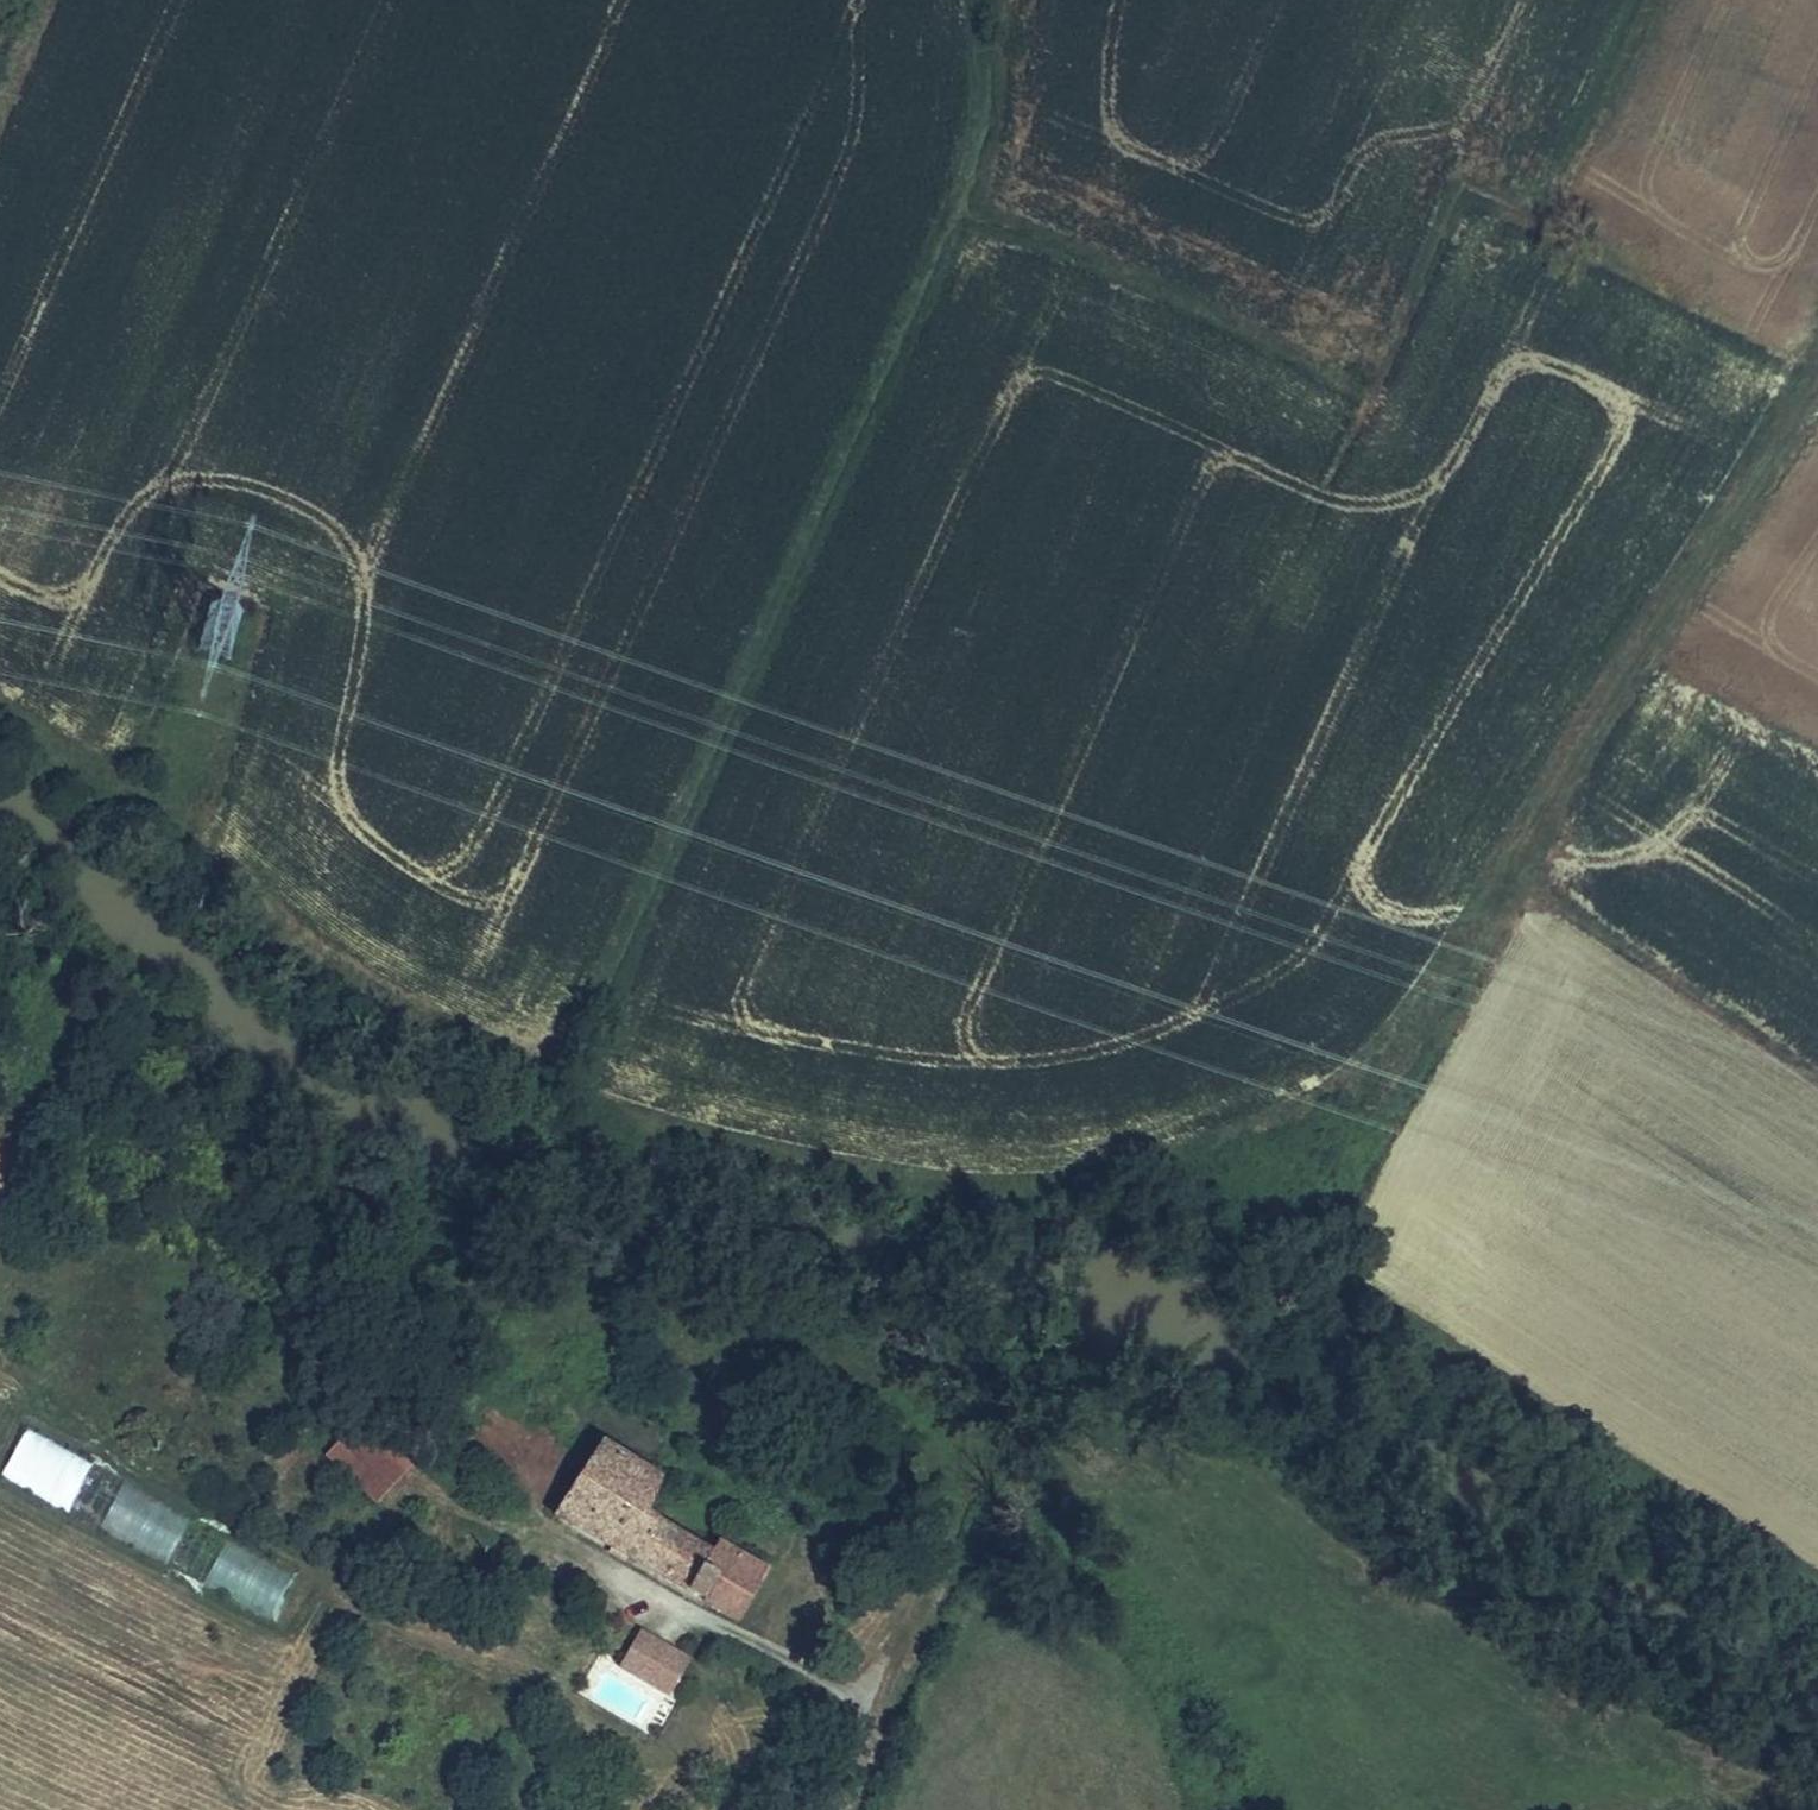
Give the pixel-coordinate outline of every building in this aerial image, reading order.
[(339,1422),(325,1440),(379,1485),(394,1467),(339,1422)] [(597,1428),(563,1488),(557,1499),(703,1591),(737,1534),(646,1479),(655,1462),(597,1428)] [(276,1611),(298,1561),(16,1437),(0,1474),(0,1490),(276,1611)] [(379,1485),(325,1440),(313,1454),(368,1499),(379,1485)] [(737,1534),(703,1591),(735,1611),(769,1553),(737,1534)] [(625,1666),(675,1686),(691,1650),(640,1626),(625,1666)]
